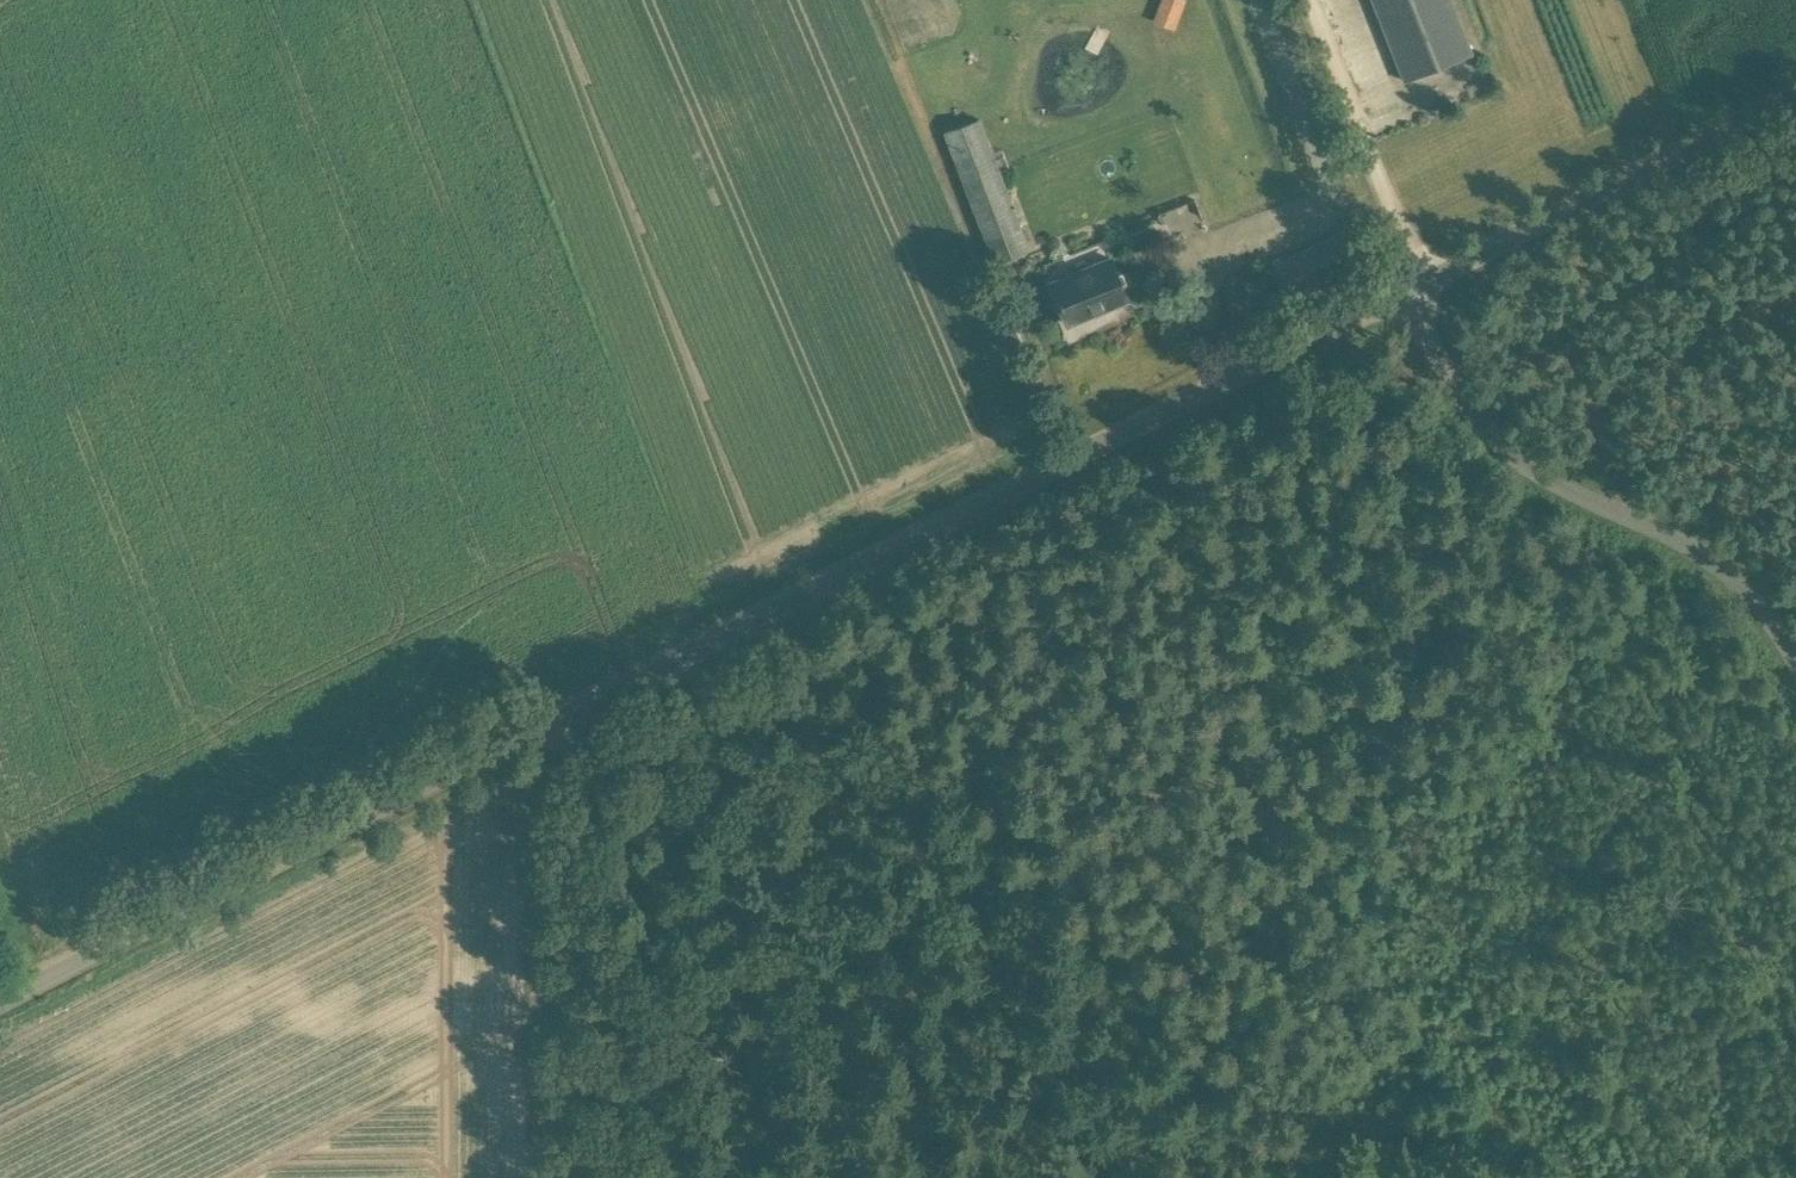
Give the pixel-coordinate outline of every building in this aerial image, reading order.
[(1157,10),(1179,18),(1186,0),(1161,0),(1157,10)] [(1475,52),(1454,0),(1373,0),(1405,80),(1475,52)] [(944,132),(985,239),(1021,225),(980,118),(944,132)] [(1371,258),(1360,236),(1356,227),(1271,268),(1275,278),(1286,299),(1371,258)] [(1129,299),(1120,276),(1112,257),(1051,281),(1068,323),(1129,299)]
